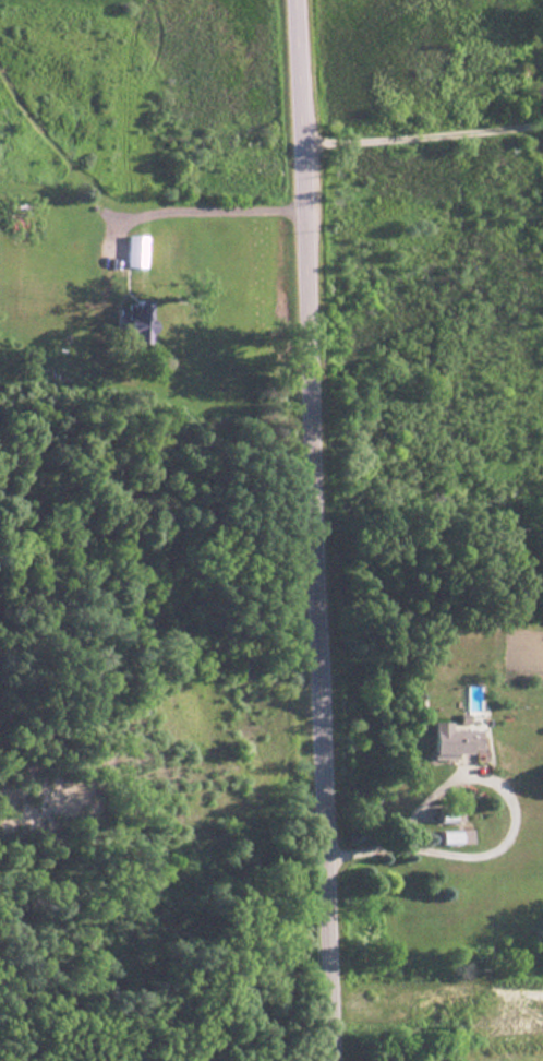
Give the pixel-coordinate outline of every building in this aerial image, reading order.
[(3,216),(3,230),(24,230),(24,216),(3,216)] [(142,235),(121,235),(121,266),(142,266),(142,235)] [(116,343),(141,343),(141,302),(116,302),(116,343)] [(451,760),(452,753),(472,753),(472,730),(442,730),(442,723),(421,723),(421,760),(451,760)]
